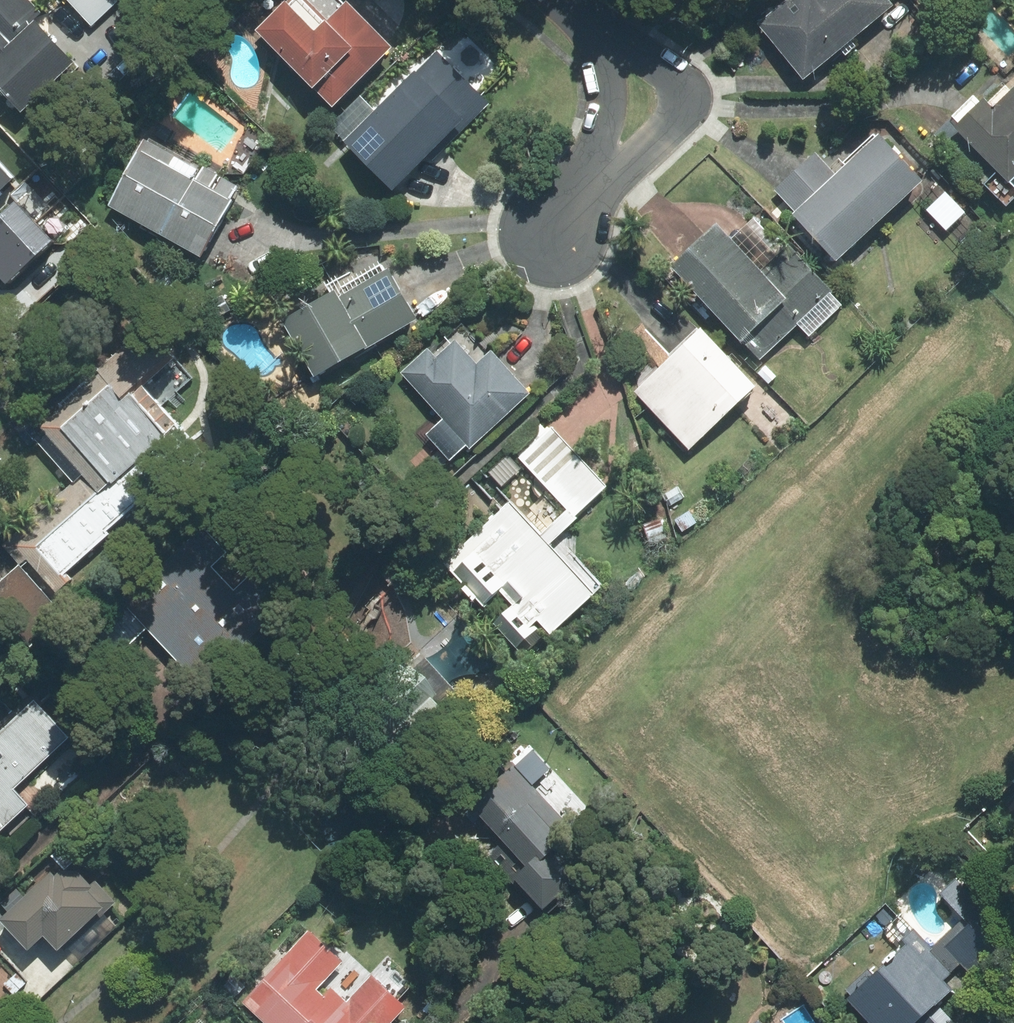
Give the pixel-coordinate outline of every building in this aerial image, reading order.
[(20,108),(71,61),(33,21),(42,13),(29,0),(0,0),(0,87),(20,108)] [(91,26),(119,0),(67,0),(91,26)] [(256,30),(332,105),(391,47),(346,2),(343,4),(339,0),(286,0),(256,30)] [(759,24),(803,77),(840,48),(845,54),(855,46),(850,39),(893,4),(889,0),(788,0),(759,24)] [(460,133),(490,103),(435,49),(342,142),(391,191),(455,127),(460,133)] [(950,121),(997,170),(984,183),(1006,206),(1013,198),(1013,85),(1010,89),(1006,85),(988,103),(983,98),(980,101),(976,97),(950,121)] [(795,212),(793,214),(836,260),(921,181),(878,134),(875,137),(873,135),(844,162),(846,165),(836,175),(795,212)] [(143,139),(107,206),(200,255),(235,188),(143,139)] [(836,175),(815,152),(774,190),(795,212),(836,175)] [(11,177),(0,165),(0,188),(11,177)] [(945,192),(926,210),(946,230),(964,212),(945,192)] [(14,202),(0,215),(0,252),(33,222),(14,202)] [(752,217),(729,239),(760,273),(785,250),(752,217)] [(33,222),(0,252),(0,279),(5,284),(51,241),(33,222)] [(671,266),(758,360),(797,324),(809,337),(844,306),(789,247),(785,250),(760,273),(729,239),(716,224),(671,266)] [(284,319),(314,374),(415,318),(387,270),(338,297),(334,291),(284,319)] [(754,386),(700,329),(635,391),(689,448),(754,386)] [(470,447),(528,394),(491,353),(476,366),(454,341),(436,358),(427,348),(400,373),(443,419),(427,434),(449,458),(466,443),(470,447)] [(71,482),(2,542),(20,563),(26,558),(56,592),(71,579),(65,573),(109,534),(107,531),(200,449),(114,352),(24,430),(71,482)] [(608,487),(552,426),(518,457),(567,509),(541,533),(510,500),(443,561),(486,607),(500,594),(510,604),(500,613),(531,646),(548,630),(550,632),(593,593),(548,545),(578,517),(576,516),(608,487)] [(204,526),(123,601),(147,626),(203,685),(308,588),(275,553),(235,590),(212,567),(228,552),(204,526)] [(17,564),(0,580),(0,643),(11,655),(60,611),(17,564)] [(124,648),(147,626),(123,601),(112,589),(89,611),(124,648)] [(33,702),(0,734),(0,831),(28,805),(13,789),(67,738),(33,702)] [(490,854),(542,908),(574,880),(562,868),(575,856),(572,825),(587,807),(533,747),(471,803),(502,841),(490,854)] [(76,862),(63,874),(56,867),(0,919),(0,920),(27,949),(42,935),(57,950),(63,944),(96,913),(100,916),(103,913),(114,903),(76,862)] [(961,918),(931,947),(953,972),(962,964),(968,971),(1009,932),(956,876),(938,894),(961,918)] [(63,944),(80,961),(116,927),(103,913),(100,916),(96,913),(63,944)] [(848,998),(870,1022),(915,1022),(937,1004),(951,991),(943,982),(953,972),(931,947),(913,928),(902,939),(907,944),(848,998)] [(404,1007),(396,1000),(415,980),(387,955),(371,974),(336,942),(329,949),(307,930),(241,1002),(263,1022),(389,1022),(404,1007)] [(915,1022),(955,1022),(937,1004),(915,1022)]
